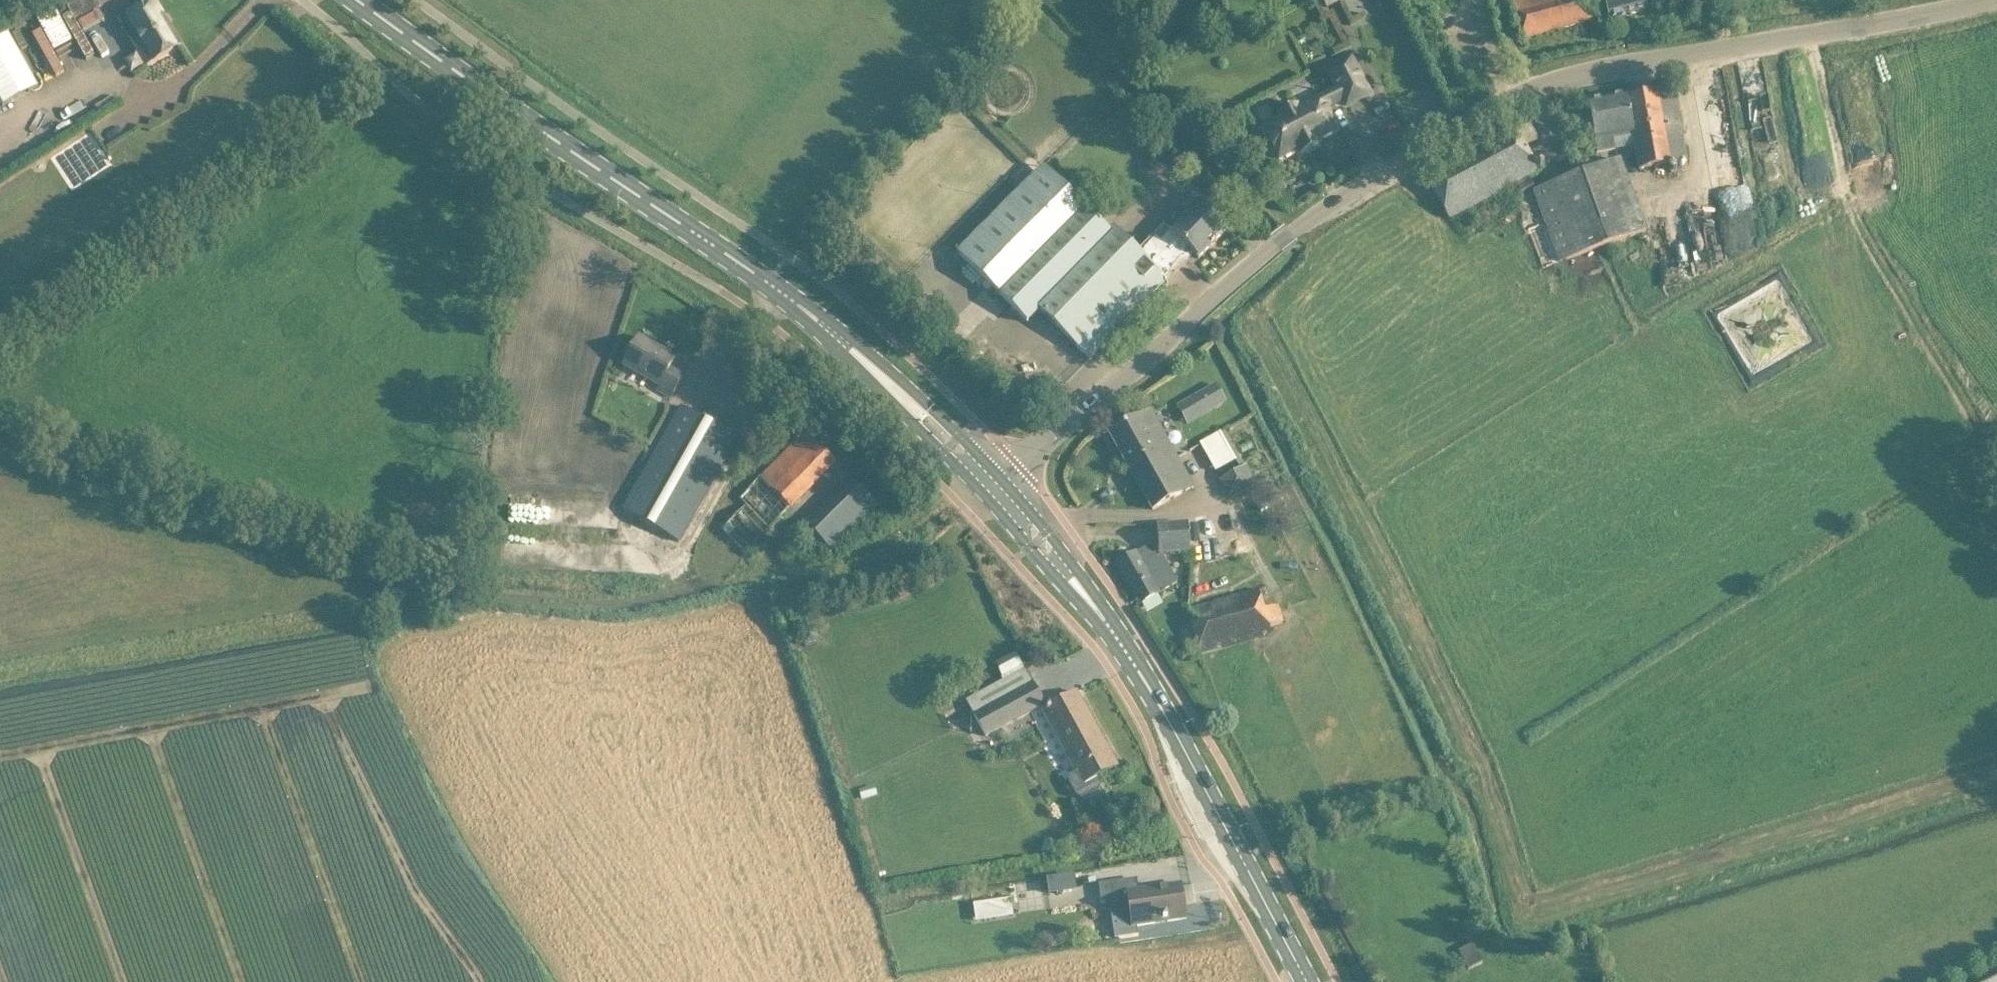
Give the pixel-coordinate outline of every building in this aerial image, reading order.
[(76,20),(101,7),(97,0),(64,0),(76,20)] [(119,19),(147,66),(181,46),(154,0),(152,0),(119,19)] [(1351,0),(1322,0),(1327,12),(1351,0)] [(1595,0),(1514,0),(1513,0),(1523,40),(1600,19),(1595,0)] [(1644,0),(1604,0),(1609,21),(1647,11),(1644,0)] [(45,7),(26,17),(33,33),(53,24),(45,7)] [(0,41),(0,101),(4,107),(39,88),(9,35),(0,41)] [(1280,117),(1262,127),(1279,159),(1299,149),(1301,153),(1318,144),(1317,140),(1336,130),(1325,109),(1343,100),(1346,106),(1370,94),(1350,57),(1325,70),(1334,89),(1300,108),(1299,105),(1279,115),(1280,117)] [(1588,105),(1591,124),(1597,154),(1633,147),(1638,170),(1687,161),(1673,90),(1627,98),(1627,97),(1588,105)] [(1448,219),(1539,171),(1527,149),(1539,141),(1528,121),(1425,176),(1448,219)] [(1534,191),(1561,262),(1647,234),(1620,161),(1534,191)] [(1027,323),(1039,310),(1089,359),(1165,281),(1166,282),(1188,260),(1187,259),(1193,254),(1198,259),(1228,229),(1194,196),(1181,209),(1180,208),(1163,225),(1164,225),(1137,252),(1115,230),(1111,233),(1044,167),(958,254),(1027,323)] [(670,400),(674,393),(684,375),(670,368),(676,358),(639,337),(623,366),(658,385),(654,391),(670,400)] [(1216,384),(1202,392),(1212,411),(1226,403),(1216,384)] [(788,409),(778,403),(772,413),(782,419),(788,409)] [(677,545),(727,455),(737,438),(682,407),(622,514),(677,545)] [(1195,486),(1161,427),(1150,410),(1109,434),(1153,510),(1170,501),(1195,486)] [(1256,483),(1247,467),(1219,483),(1229,499),(1250,487),(1256,483)] [(852,481),(838,495),(808,524),(833,550),(878,506),(852,481)] [(746,506),(721,531),(744,554),(788,511),(758,482),(740,500),(746,506)] [(1189,525),(1157,527),(1159,554),(1191,552),(1189,525)] [(1139,605),(1157,595),(1178,583),(1163,556),(1158,559),(1156,555),(1155,556),(1150,546),(1137,553),(1117,565),(1139,605)] [(1257,590),(1207,605),(1188,611),(1202,655),(1271,634),(1268,626),(1281,623),(1276,605),(1263,609),(1257,590)] [(1045,704),(1026,668),(1024,669),(1016,653),(996,664),(1003,677),(1001,678),(1003,680),(966,701),(985,737),(1045,704)] [(1117,767),(1076,692),(1059,702),(1043,710),(1077,773),(1071,776),(1069,780),(1069,784),(1078,797),(1084,799),(1099,791),(1102,785),(1098,778),(1100,777),(1117,767)] [(1129,844),(1109,834),(1104,843),(1124,854),(1129,844)] [(1100,885),(1103,904),(1128,900),(1131,927),(1185,919),(1180,886),(1129,893),(1127,881),(1100,885)] [(989,904),(975,906),(977,920),(991,918),(990,912),(989,904)] [(1472,943),(1457,951),(1468,970),(1483,963),(1472,943)]
